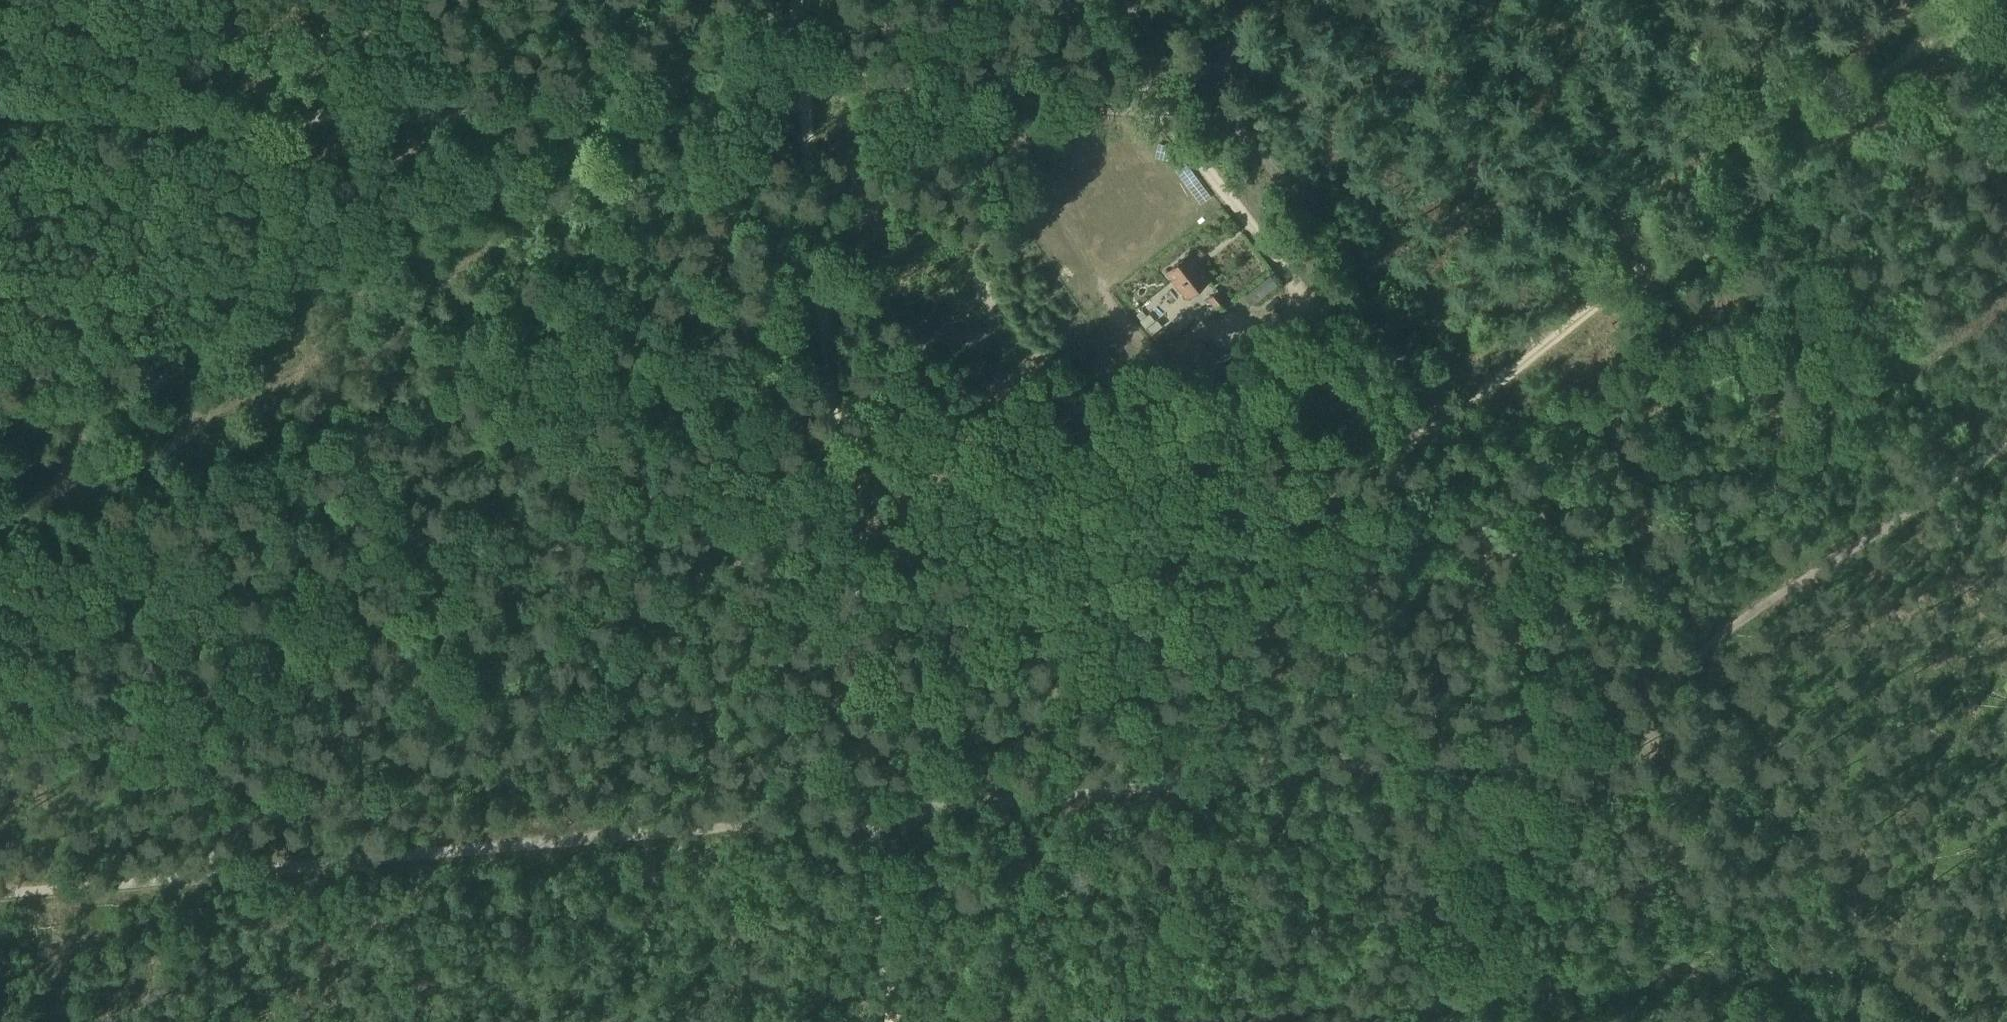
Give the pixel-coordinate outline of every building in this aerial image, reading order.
[(1184,297),(1206,280),(1186,255),(1164,272),(1184,297)] [(1227,304),(1217,291),(1207,299),(1217,312),(1227,304)] [(1212,349),(1188,362),(1211,396),(1234,383),(1212,349)]
